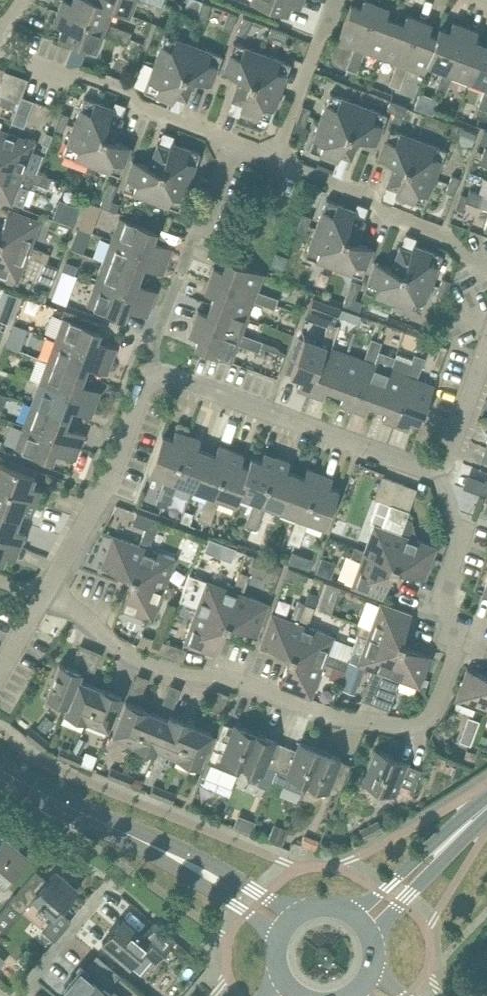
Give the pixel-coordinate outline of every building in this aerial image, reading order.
[(58,11),(104,28),(102,34),(113,39),(117,27),(105,23),(111,7),(112,6),(96,0),(72,0),(70,6),(61,2),(58,11)] [(112,6),(111,7),(129,14),(134,0),(96,0),(112,6)] [(287,14),(292,0),(250,0),(287,14)] [(350,4),(337,41),(354,47),(359,49),(376,3),(368,0),(364,9),(350,4)] [(195,18),(203,21),(210,5),(202,2),(195,18)] [(385,6),(376,3),(359,49),(354,47),(346,68),(357,72),(365,51),(380,57),(393,20),(381,15),(385,6)] [(96,51),(104,28),(58,11),(55,19),(64,23),(58,37),(74,42),(77,44),(87,47),(96,51)] [(222,28),(230,31),(236,14),(228,11),(222,28)] [(393,20),(380,57),(397,63),(402,65),(419,19),(410,16),(407,25),(393,20)] [(236,33),(244,36),(250,20),(242,17),(236,33)] [(402,65),(397,63),(389,84),(400,88),(407,67),(425,74),(428,65),(427,64),(437,36),(436,36),(424,31),(428,22),(419,19),(402,65)] [(447,72),(465,26),(456,23),(453,32),(439,27),(436,36),(437,36),(427,64),(428,65),(443,70),(447,72)] [(447,72),(443,70),(439,81),(450,84),(453,74),(469,80),(483,43),(470,38),(473,29),(465,26),(447,72)] [(117,27),(113,39),(126,44),(130,32),(117,27)] [(267,36),(283,42),(286,33),(270,27),(267,36)] [(170,108),(180,112),(185,99),(186,100),(194,78),(211,84),(222,56),(164,35),(151,73),(144,91),(173,102),(170,108)] [(72,48),(65,65),(70,67),(81,64),(87,47),(77,44),(74,42),(72,48)] [(232,99),(233,100),(228,113),(238,116),(241,110),(270,121),(291,64),(233,42),(223,71),(240,78),(232,99)] [(483,43),(469,80),(486,86),(486,87),(486,44),(483,43)] [(5,71),(1,83),(23,91),(28,79),(5,71)] [(446,95),(450,84),(439,81),(435,91),(446,95)] [(17,109),(21,97),(23,91),(1,83),(0,85),(0,105),(17,111),(17,109)] [(332,173),(342,177),(350,158),(351,159),(359,137),(376,144),(387,115),(330,93),(308,150),(337,161),(332,173)] [(478,107),(486,110),(486,98),(482,96),(478,107)] [(21,97),(17,109),(29,113),(33,102),(21,97)] [(63,154),(120,176),(131,146),(108,138),(115,116),(120,118),(125,105),(115,102),(113,108),(84,97),(77,116),(63,154)] [(390,119),(399,122),(405,106),(389,100),(386,108),(394,111),(390,119)] [(296,122),(304,125),(311,109),(302,106),(296,122)] [(54,128),(62,131),(68,115),(60,112),(54,128)] [(386,185),(388,185),(383,198),(396,203),(399,197),(424,207),(431,188),(446,149),(388,128),(378,157),(395,163),(386,185)] [(23,174),(25,169),(34,172),(40,154),(31,151),(34,142),(3,130),(0,138),(0,165),(23,174)] [(171,142),(174,136),(164,132),(159,145),(158,145),(150,166),(132,160),(122,189),(179,210),(200,153),(171,142)] [(486,161),(486,148),(484,147),(482,152),(477,151),(475,156),(486,161)] [(12,204),(19,185),(28,188),(31,181),(34,172),(25,169),(23,174),(0,165),(0,200),(12,204)] [(52,179),(34,172),(31,181),(49,188),(52,179)] [(444,191),(452,194),(459,178),(450,175),(444,191)] [(194,192),(202,195),(208,179),(200,176),(194,192)] [(104,207),(113,211),(115,211),(118,204),(111,201),(117,185),(109,182),(100,206),(104,207)] [(469,190),(467,196),(465,202),(477,206),(481,195),(469,190)] [(462,210),(465,202),(467,196),(460,194),(455,208),(462,210)] [(486,209),(486,197),(481,195),(477,206),(486,209)] [(60,198),(53,217),(73,224),(80,206),(60,198)] [(356,242),(364,220),(363,220),(368,207),(357,203),(355,210),(326,199),(305,256),(362,278),(373,248),(356,242)] [(0,233),(0,240),(1,241),(29,252),(27,257),(36,260),(40,250),(30,247),(40,220),(28,216),(9,209),(0,233)] [(297,230),(305,233),(311,217),(303,214),(297,230)] [(119,217),(111,240),(168,260),(172,248),(161,244),(160,248),(151,245),(157,231),(119,217)] [(402,305),(421,312),(442,255),(414,244),(416,238),(406,234),(401,247),(400,247),(392,268),(375,262),(368,280),(364,291),(402,305)] [(7,279),(6,283),(12,285),(14,281),(17,283),(27,257),(29,252),(1,241),(0,240),(0,276),(7,279)] [(111,240),(103,261),(140,275),(145,262),(153,265),(152,269),(163,273),(168,260),(111,240)] [(49,253),(40,250),(36,260),(45,264),(49,253)] [(272,264),(283,268),(287,257),(276,253),(272,264)] [(212,270),(209,278),(277,303),(278,299),(257,291),(264,274),(226,260),(221,274),(212,270)] [(66,261),(63,271),(75,275),(79,265),(66,261)] [(103,261),(95,283),(152,303),(157,291),(145,286),(144,291),(136,288),(140,275),(103,261)] [(215,291),(210,304),(248,317),(253,301),(274,309),(277,303),(209,278),(206,287),(215,291)] [(436,294),(445,297),(450,281),(442,278),(436,294)] [(343,304),(358,310),(361,301),(354,299),(360,283),(351,280),(343,304)] [(152,303),(95,283),(87,305),(124,319),(129,305),(138,308),(136,312),(147,316),(152,303)] [(35,299),(44,302),(48,291),(39,288),(35,299)] [(309,310),(336,319),(340,307),(313,298),(309,310)] [(240,339),(238,344),(248,348),(252,337),(242,334),(248,317),(210,304),(205,317),(196,313),(193,322),(240,339)] [(6,329),(12,311),(0,306),(0,327),(6,329)] [(63,317),(55,340),(112,361),(116,348),(105,344),(103,348),(95,345),(97,341),(100,331),(96,330),(99,323),(83,317),(82,317),(79,323),(75,322),(78,315),(65,310),(62,317),(63,317)] [(240,339),(193,322),(190,330),(199,334),(194,348),(231,361),(238,344),(240,339)] [(325,333),(336,337),(339,327),(329,323),(325,333)] [(301,389),(309,392),(326,346),(332,347),(336,337),(325,333),(321,344),(304,338),(290,375),(304,380),(301,389)] [(252,337),(248,348),(259,352),(263,341),(252,337)] [(368,349),(378,353),(382,342),(372,338),(368,349)] [(55,340),(47,361),(84,375),(89,362),(97,365),(96,369),(107,374),(112,361),(55,340)] [(334,391),(347,353),(332,347),(326,346),(309,392),(318,395),(321,386),(334,391)] [(344,405),(352,408),(369,361),(374,363),(378,353),(368,349),(364,359),(347,353),(334,391),(347,395),(344,405)] [(410,364),(421,368),(425,358),(420,356),(417,355),(414,354),(410,364)] [(47,361),(39,383),(96,404),(101,391),(89,387),(88,391),(79,388),(84,375),(47,361)] [(377,406),(391,369),(374,363),(369,361),(352,408),(361,411),(364,402),(377,406)] [(382,419),(395,423),(412,377),(417,379),(421,368),(410,364),(407,375),(391,369),(377,406),(390,411),(387,419),(383,418),(382,419)] [(412,377),(395,423),(408,428),(408,427),(404,425),(407,417),(411,419),(421,422),(434,385),(417,379),(412,377)] [(39,383),(31,404),(69,418),(73,405),(81,408),(80,412),(91,416),(96,404),(39,383)] [(31,404),(23,425),(80,446),(85,434),(73,429),(72,434),(64,431),(69,418),(31,404)] [(80,446),(23,425),(15,448),(17,448),(14,455),(50,468),(57,448),(66,451),(64,455),(75,459),(80,446)] [(162,435),(149,472),(165,479),(171,481),(188,434),(180,431),(176,440),(162,435)] [(196,438),(188,434),(171,481),(165,479),(161,491),(172,495),(176,483),(192,489),(205,451),(193,447),(196,438)] [(214,497),(230,450),(222,447),(219,456),(205,451),(192,489),(207,494),(214,497)] [(239,453),(230,450),(214,497),(207,494),(203,507),(214,511),(219,499),(236,505),(239,496),(238,495),(249,467),(236,462),(239,453)] [(238,495),(239,496),(253,501),(259,503),(276,456),(268,454),(265,463),(251,458),(248,466),(249,467),(238,495)] [(286,460),(276,456),(259,503),(253,501),(249,513),(260,517),(265,505),(281,511),(294,474),(282,469),(286,460)] [(36,502),(39,493),(30,490),(35,476),(0,463),(0,489),(36,502)] [(294,474),(281,511),(296,517),(302,519),(319,472),(311,469),(308,479),(294,474)] [(302,519),(296,517),(292,529),(303,534),(308,521),(325,528),(339,490),(325,485),(328,476),(319,472),(302,519)] [(375,498),(385,502),(393,480),(383,476),(375,498)] [(374,524),(364,550),(362,555),(391,566),(393,570),(394,567),(397,568),(395,563),(404,535),(400,534),(409,511),(396,506),(404,484),(393,480),(385,502),(391,504),(383,527),(374,524)] [(417,489),(404,484),(396,506),(409,511),(417,489)] [(19,520),(24,507),(33,510),(36,502),(0,489),(0,513),(19,520)] [(167,508),(172,495),(161,491),(156,504),(167,508)] [(210,524),(214,511),(203,507),(198,519),(210,524)] [(101,567),(129,577),(134,575),(144,547),(149,549),(159,521),(137,512),(132,524),(145,529),(139,545),(113,536),(101,567)] [(20,545),(23,536),(14,533),(19,520),(0,513),(0,538),(20,545)] [(256,530),(260,517),(249,513),(244,526),(256,530)] [(303,534),(292,529),(287,542),(299,546),(303,534)] [(395,563),(397,568),(425,579),(436,547),(404,535),(395,563)] [(3,564),(8,550),(17,553),(20,545),(0,538),(0,563),(3,564)] [(225,544),(221,556),(230,559),(234,547),(225,544)] [(362,555),(364,550),(354,546),(350,556),(361,560),(351,586),(383,598),(393,570),(391,566),(362,555)] [(132,578),(131,581),(136,579),(164,589),(162,594),(171,598),(175,589),(165,585),(175,559),(149,549),(144,547),(134,575),(129,577),(132,578)] [(254,556),(248,571),(264,576),(269,561),(265,560),(254,556)] [(240,571),(236,581),(237,581),(242,583),(245,584),(249,574),(240,571)] [(179,590),(176,599),(180,600),(197,606),(195,612),(224,622),(226,627),(227,624),(229,625),(227,620),(238,593),(242,594),(245,584),(242,583),(237,581),(236,581),(233,591),(206,581),(189,575),(183,592),(179,590)] [(136,579),(131,581),(121,609),(152,620),(162,594),(164,589),(136,579)] [(329,583),(319,609),(331,613),(340,588),(329,583)] [(309,590),(304,605),(314,608),(319,594),(309,590)] [(227,620),(229,625),(257,635),(264,616),(269,604),(242,594),(238,593),(227,620)] [(260,645),(288,655),(292,653),(302,625),(308,626),(311,618),(300,614),(304,605),(297,602),(291,621),(271,614),(260,645)] [(357,635),(367,639),(369,633),(396,644),(402,641),(412,614),(380,602),(370,629),(361,625),(357,635)] [(314,608),(304,605),(300,614),(311,618),(314,608)] [(224,622),(195,612),(191,624),(184,643),(215,654),(226,627),(224,622)] [(291,656),(290,659),(294,657),(323,667),(324,663),(333,666),(345,670),(348,661),(327,653),(333,636),(308,626),(302,625),(292,653),(288,655),(291,656)] [(138,645),(160,653),(164,642),(142,633),(138,645)] [(372,670),(384,674),(388,675),(399,647),(403,645),(401,644),(402,641),(396,644),(369,633),(367,639),(364,645),(357,664),(359,665),(372,670)] [(164,642),(160,653),(183,662),(187,650),(164,642)] [(382,681),(373,704),(389,710),(400,680),(419,687),(431,655),(403,645),(399,647),(388,675),(384,674),(382,681)] [(294,657),(290,659),(279,686),(311,698),(321,672),(330,675),(333,666),(324,663),(323,667),(294,657)] [(348,661),(345,670),(349,675),(356,674),(359,665),(357,664),(348,661)] [(46,696),(67,705),(79,680),(82,673),(59,664),(46,696)] [(486,712),(486,710),(486,676),(467,668),(455,700),(486,712)] [(370,677),(361,700),(373,704),(382,681),(384,674),(372,670),(370,677)] [(64,712),(86,721),(99,688),(79,680),(67,705),(64,712)] [(99,688),(86,721),(107,730),(114,715),(121,696),(99,688)] [(112,736),(134,744),(147,711),(125,702),(118,720),(112,736)] [(155,753),(157,750),(168,719),(147,711),(134,744),(155,753)] [(157,750),(177,758),(191,724),(169,715),(168,719),(157,750)] [(207,762),(238,775),(255,733),(235,724),(234,727),(223,722),(213,747),(207,762)] [(191,724),(177,758),(199,766),(205,752),(212,733),(191,724)] [(25,735),(44,750),(50,743),(31,728),(25,735)] [(463,729),(459,741),(469,745),(474,733),(463,729)] [(258,785),(268,789),(286,745),(255,733),(238,775),(239,775),(243,766),(262,774),(258,785)] [(80,737),(73,751),(79,754),(86,740),(80,737)] [(286,745),(268,789),(269,789),(273,780),(284,785),(303,793),(307,783),(321,750),(300,742),(297,750),(286,745)] [(463,759),(473,762),(476,753),(455,745),(452,753),(464,757),(463,759)] [(57,756),(68,760),(72,752),(61,748),(57,756)] [(407,765),(408,762),(376,749),(363,783),(395,795),(400,784),(414,789),(422,770),(407,765)] [(341,758),(321,750),(307,783),(327,792),(330,786),(340,790),(351,765),(340,760),(341,758)] [(68,760),(80,765),(91,770),(93,765),(82,760),(83,756),(72,752),(68,760)] [(107,776),(119,781),(122,772),(111,768),(107,776)] [(119,781),(130,785),(133,777),(122,772),(119,781)] [(150,793),(161,798),(164,789),(153,785),(150,793)] [(161,798),(172,802),(176,794),(164,789),(161,798)] [(361,830),(365,838),(383,829),(378,820),(361,830)] [(4,885),(28,857),(6,838),(0,845),(0,882),(4,885)] [(304,838),(301,846),(316,852),(319,844),(304,838)] [(36,871),(9,903),(21,913),(34,898),(39,902),(38,904),(41,906),(42,905),(54,915),(77,887),(56,870),(51,877),(47,881),(36,871)] [(174,940),(153,922),(142,934),(123,917),(102,942),(129,965),(145,947),(153,954),(150,958),(155,962),(174,940)] [(64,987),(69,991),(68,992),(73,995),(122,995),(113,989),(111,992),(108,990),(93,977),(81,967),(64,987)]
